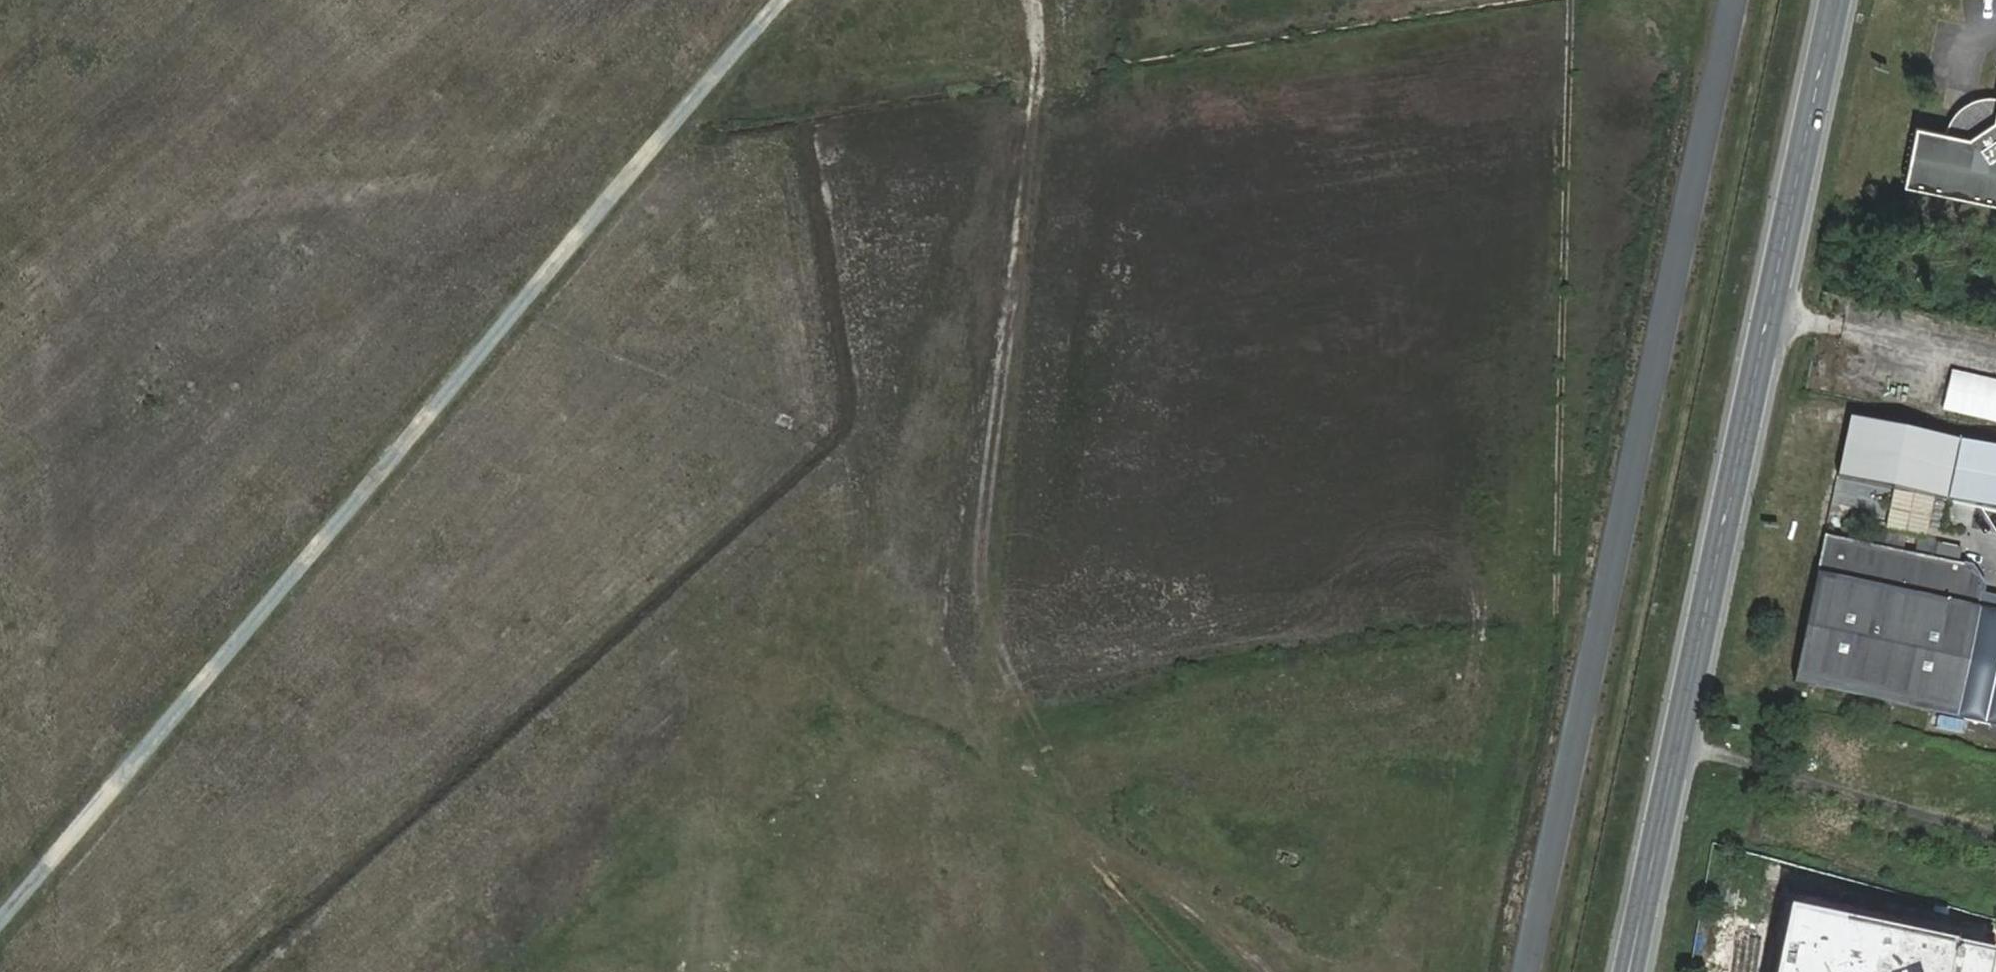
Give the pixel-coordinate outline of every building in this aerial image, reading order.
[(1906,185),(1995,204),(1995,95),(1993,95),(1983,95),(1975,98),(1969,101),(1964,104),(1959,108),(1955,113),(1952,118),(1949,125),(1946,131),(1918,127),(1906,185)] [(1952,382),(1947,405),(1995,416),(1995,391),(1952,382)] [(1963,438),(1853,415),(1840,473),(1949,496),(1963,438)] [(1963,438),(1949,496),(1995,506),(1995,446),(1963,438)] [(1796,682),(1995,725),(1995,608),(1980,604),(1984,586),(1972,567),(1946,562),(1828,536),(1796,682)] [(1790,910),(1777,971),(1994,971),(1995,965),(1995,954),(1790,910)]
